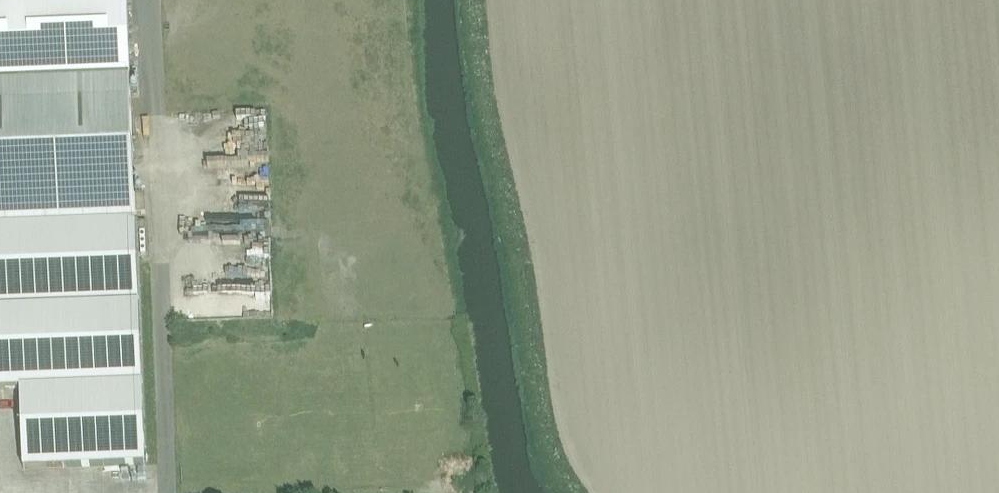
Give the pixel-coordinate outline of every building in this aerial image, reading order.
[(130,75),(127,0),(95,0),(0,4),(0,81),(130,75)] [(0,81),(0,389),(21,388),(24,468),(145,463),(137,255),(148,255),(147,221),(136,221),(135,214),(146,213),(145,195),(135,195),(130,75),(0,81)] [(267,194),(230,193),(229,221),(267,222),(267,194)] [(235,248),(252,248),(251,232),(235,232),(235,248)] [(21,414),(0,414),(0,474),(23,473),(21,414)]
